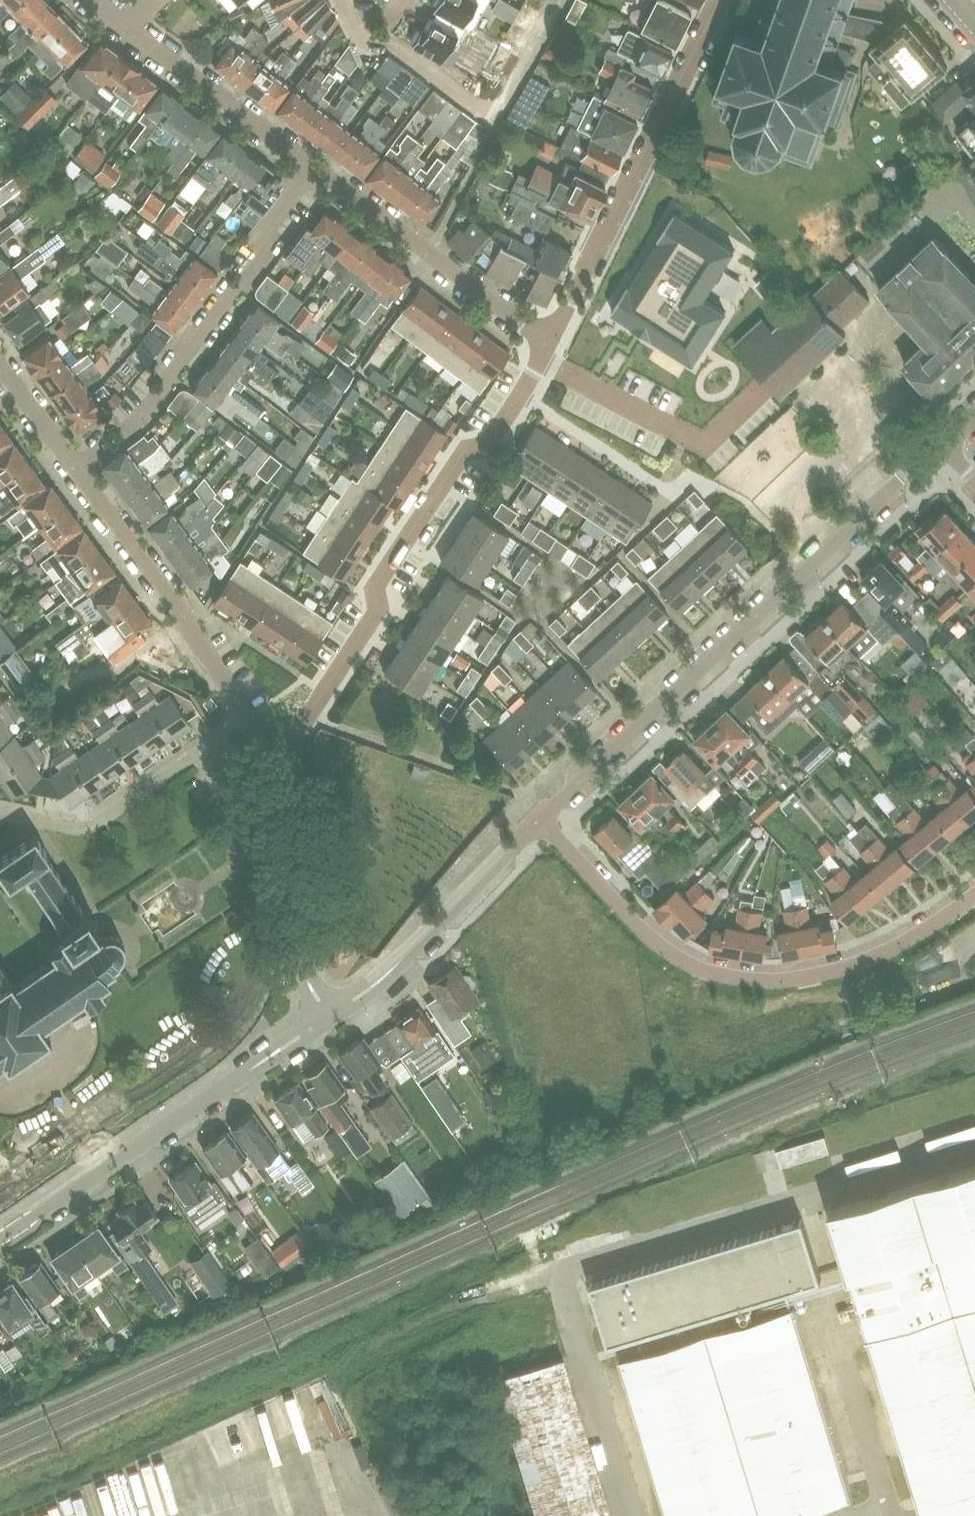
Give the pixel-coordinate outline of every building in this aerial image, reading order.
[(22,0),(2,0),(12,10),(22,0)] [(50,8),(44,2),(46,0),(22,0),(12,10),(23,21),(9,34),(11,35),(16,40),(17,41),(50,8)] [(309,0),(269,0),(278,20),(290,12),(309,0)] [(325,1),(324,0),(309,0),(290,12),(300,23),(325,1)] [(489,0),(434,0),(432,3),(435,5),(433,8),(446,16),(466,28),(471,30),(489,0)] [(490,8),(510,19),(517,7),(504,0),(495,0),(490,8)] [(583,0),(573,0),(565,17),(576,23),(586,2),(583,0)] [(676,44),(691,12),(665,0),(649,0),(648,2),(653,4),(641,28),(676,44)] [(881,24),(850,13),(851,13),(850,12),(851,9),(852,10),(856,11),(860,0),(768,0),(764,12),(762,11),(761,14),(763,14),(755,38),(741,33),(739,28),(737,30),(739,34),(722,82),(718,84),(719,87),(721,86),(717,97),(714,98),(715,101),(717,100),(728,103),(724,114),(721,115),(722,117),(726,116),(741,121),(737,129),(734,128),(733,134),(737,135),(739,145),(736,147),(737,149),(740,148),(748,156),(746,158),(748,160),(750,157),(759,160),(759,164),(762,164),(762,161),(773,158),(774,161),(776,161),(775,157),(783,152),(786,153),(786,152),(798,156),(797,158),(800,159),(800,157),(811,161),(813,164),(815,162),(813,160),(826,124),(828,126),(829,125),(838,128),(858,72),(849,69),(848,67),(845,69),(852,50),(837,45),(839,41),(840,41),(841,39),(840,38),(843,30),(875,39),(879,36),(877,32),(881,24)] [(320,25),(333,13),(325,1),(300,23),(301,24),(295,30),(304,39),(319,24),(320,25)] [(48,46),(70,24),(68,21),(68,18),(63,13),(60,13),(59,12),(56,14),(50,8),(17,41),(16,40),(9,47),(16,55),(29,43),(38,52),(38,53),(39,54),(48,46)] [(333,13),(320,25),(329,32),(338,21),(333,13)] [(455,47),(466,28),(446,16),(441,24),(432,19),(426,31),(421,28),(420,30),(417,28),(410,40),(413,42),(412,44),(442,61),(451,45),(455,47)] [(877,32),(879,36),(875,39),(878,43),(873,47),(880,55),(869,64),(903,104),(948,66),(910,21),(895,33),(882,24),(881,24),(877,32)] [(52,76),(85,43),(78,37),(81,34),(79,33),(80,29),(74,24),(71,25),(70,24),(48,46),(39,54),(50,64),(45,69),(52,76)] [(229,77),(260,35),(261,35),(261,34),(253,28),(245,39),(234,30),(217,53),(222,56),(214,66),(229,77)] [(661,73),(673,51),(627,28),(616,51),(661,73)] [(244,88),(268,55),(261,50),(269,41),(261,35),(260,35),(229,77),(244,88)] [(482,37),(478,45),(494,54),(498,46),(497,45),(482,37)] [(67,84),(77,92),(86,98),(120,53),(100,39),(80,66),(67,84)] [(358,62),(349,44),(335,63),(350,74),(357,64),(358,62)] [(258,98),(289,56),(283,52),(276,61),(268,55),(244,88),(258,98)] [(119,95),(139,68),(120,53),(86,98),(105,112),(109,106),(118,94),(119,95)] [(358,62),(357,64),(370,74),(379,62),(372,56),(367,57),(365,55),(362,57),(358,62)] [(397,62),(388,55),(383,60),(372,75),(381,83),(397,62)] [(273,109),(290,85),(282,79),(295,61),(289,56),(258,98),(273,109)] [(633,80),(636,74),(606,59),(600,71),(615,78),(606,98),(605,98),(604,101),(606,101),(640,117),(640,118),(641,118),(642,116),(654,89),(653,88),(652,89),(633,80)] [(399,94),(414,74),(401,64),(386,84),(399,94)] [(130,122),(159,83),(139,68),(119,95),(118,94),(109,106),(130,122)] [(314,74),(322,80),(326,74),(319,68),(314,74)] [(304,133),(329,100),(322,95),(336,77),(328,71),(326,74),(322,80),(290,122),(304,133)] [(290,122),(322,80),(314,74),(310,80),(303,75),(276,111),(290,122)] [(430,86),(414,74),(399,94),(414,106),(430,86)] [(517,99),(537,109),(550,86),(530,75),(517,99)] [(16,113),(31,97),(15,79),(0,95),(0,96),(16,113)] [(964,88),(974,101),(974,79),(964,88)] [(318,144),(344,110),(351,102),(359,91),(348,84),(340,95),(342,97),(335,105),(333,103),(329,100),(304,133),(318,144)] [(31,97),(16,113),(29,128),(57,100),(44,86),(32,98),(31,97)] [(149,134),(177,97),(163,86),(138,119),(145,124),(129,144),(137,150),(149,134)] [(961,102),(950,88),(934,101),(942,117),(961,102)] [(433,119),(447,99),(434,89),(419,108),(433,119)] [(625,151),(639,122),(607,106),(608,103),(594,96),(588,110),(601,116),(598,122),(606,126),(600,139),(625,151)] [(206,119),(192,108),(177,97),(149,134),(160,142),(165,143),(169,147),(164,154),(174,161),(206,119)] [(461,110),(447,99),(433,119),(446,129),(461,110)] [(525,129),(537,109),(517,99),(505,120),(525,129)] [(333,154),(350,130),(344,126),(352,116),(358,107),(351,102),(344,110),(318,144),(333,154)] [(473,125),(476,121),(464,112),(461,110),(446,129),(461,141),(464,137),(473,125)] [(361,176),(385,144),(378,139),(380,135),(384,135),(395,121),(385,114),(378,123),(347,165),(361,176)] [(347,165),(378,123),(369,116),(363,124),(364,129),(358,137),(350,130),(333,154),(347,165)] [(974,151),(974,117),(959,131),(974,151)] [(220,129),(206,119),(174,161),(166,171),(176,178),(189,161),(188,155),(194,147),(202,153),(220,129)] [(473,125),(464,137),(475,145),(483,132),(473,125)] [(614,172),(623,153),(593,138),(594,136),(573,126),(563,147),(611,171),(614,172)] [(63,131),(53,144),(68,155),(77,142),(63,131)] [(206,186),(238,143),(224,132),(191,175),(205,185),(206,186)] [(380,190),(417,140),(407,133),(400,143),(400,148),(397,152),(389,146),(365,179),(380,190)] [(394,200),(411,176),(424,160),(417,155),(425,146),(417,140),(380,190),(394,200)] [(235,178),(252,154),(238,143),(206,186),(216,193),(221,186),(221,180),(227,172),(235,178)] [(102,160),(83,144),(73,157),(92,172),(102,160)] [(732,156),(708,150),(704,164),(728,170),(732,156)] [(235,207),(266,165),(252,154),(235,178),(243,184),(237,192),(231,193),(225,200),(235,207)] [(965,159),(949,173),(957,182),(960,180),(962,180),(974,203),(974,178),(965,159)] [(121,171),(106,160),(94,176),(109,188),(121,171)] [(408,211),(439,169),(429,162),(425,169),(425,175),(420,183),(411,176),(394,200),(408,211)] [(537,163),(530,178),(519,173),(510,192),(512,193),(511,193),(557,215),(562,204),(589,218),(604,186),(575,172),(577,168),(566,163),(561,174),(537,163)] [(281,176),(266,165),(235,207),(235,208),(243,214),(250,204),(263,214),(280,190),(274,185),(281,176)] [(495,165),(488,180),(502,187),(509,172),(495,165)] [(434,194),(447,175),(439,169),(408,211),(423,222),(440,199),(434,194)] [(83,172),(76,181),(89,190),(95,181),(83,172)] [(146,184),(137,195),(143,200),(153,189),(146,184)] [(132,204),(113,191),(103,199),(112,207),(115,203),(126,211),(132,204)] [(165,202),(151,191),(138,209),(152,220),(165,202)] [(548,233),(557,215),(511,193),(508,202),(515,205),(513,212),(510,216),(548,233)] [(179,222),(181,219),(188,210),(175,200),(157,223),(170,233),(171,231),(171,232),(179,222)] [(304,269),(341,220),(326,210),(313,228),(306,223),(291,243),(283,254),(290,258),(304,269)] [(629,283),(612,310),(633,323),(632,325),(651,337),(652,336),(693,362),(726,312),(703,297),(735,249),(675,210),(659,237),(660,238),(631,284),(629,283)] [(523,243),(511,238),(495,229),(491,234),(474,219),(464,231),(459,227),(453,236),(457,239),(452,245),(470,261),(480,249),(492,259),(485,272),(510,284),(518,268),(529,274),(520,292),(541,302),(548,300),(572,252),(543,237),(536,252),(522,245),(523,243)] [(328,267),(355,231),(341,220),(304,269),(311,275),(321,262),(328,267)] [(179,222),(171,232),(185,242),(193,232),(179,222)] [(17,231),(11,223),(0,231),(0,244),(17,231)] [(116,226),(108,235),(116,241),(123,232),(116,226)] [(329,295),(369,242),(355,231),(328,267),(336,273),(323,290),(329,295)] [(190,245),(200,253),(208,242),(198,234),(190,245)] [(108,235),(99,248),(117,261),(127,248),(116,241),(108,235)] [(902,267),(880,288),(889,298),(889,299),(927,340),(904,362),(935,394),(974,356),(974,277),(947,247),(947,248),(935,236),(902,267)] [(218,273),(186,248),(180,257),(171,250),(172,248),(160,238),(154,246),(207,287),(218,273)] [(208,242),(200,253),(221,269),(225,263),(231,256),(210,240),(208,242)] [(358,285),(383,252),(369,242),(329,295),(336,300),(350,279),(358,285)] [(207,287),(154,246),(153,246),(147,254),(169,271),(166,276),(174,282),(173,283),(196,301),(207,287)] [(46,259),(37,247),(1,274),(4,278),(0,281),(0,304),(4,310),(30,290),(21,277),(46,259)] [(10,262),(0,249),(0,269),(10,262)] [(357,316),(397,263),(383,252),(358,285),(366,291),(351,311),(357,316)] [(105,256),(101,254),(91,268),(104,278),(115,264),(111,261),(105,256)] [(388,306),(412,274),(410,273),(397,263),(357,316),(365,321),(380,301),(388,306)] [(774,269),(765,278),(774,287),(783,278),(774,269)] [(841,328),(871,300),(868,298),(842,270),(812,297),(810,295),(807,299),(773,329),(764,319),(737,344),(762,371),(779,390),(783,394),(847,335),(841,328)] [(262,302),(274,310),(284,295),(288,290),(296,280),(285,271),(277,282),(267,275),(255,291),(255,293),(256,294),(256,296),(257,298),(258,298),(262,302)] [(196,301),(173,283),(169,288),(151,274),(144,283),(186,315),(196,301)] [(54,279),(41,289),(47,297),(60,288),(54,279)] [(186,315),(144,283),(136,293),(144,298),(150,297),(157,303),(151,312),(174,330),(186,315)] [(408,338),(438,298),(420,285),(392,325),(408,338)] [(52,318),(40,302),(47,297),(41,289),(17,306),(20,310),(5,321),(20,341),(52,318)] [(293,303),(284,295),(274,310),(284,316),(293,303)] [(426,351),(456,312),(438,298),(408,338),(426,351)] [(280,318),(257,300),(245,315),(288,347),(296,338),(288,332),(283,332),(274,326),(280,318)] [(82,303),(62,317),(65,321),(55,328),(61,336),(91,314),(82,303)] [(291,322),(302,330),(312,317),(315,313),(305,305),(291,322)] [(151,318),(141,310),(131,323),(141,331),(151,318)] [(315,313),(312,317),(302,330),(315,341),(323,330),(320,327),(324,322),(321,319),(321,314),(316,311),(315,313)] [(444,365),(474,325),(456,312),(426,351),(444,365)] [(288,347),(245,315),(235,329),(259,347),(263,341),(282,355),(288,347)] [(173,333),(156,320),(139,342),(155,356),(173,333)] [(461,378),(491,338),(474,325),(444,365),(461,378)] [(270,355),(259,347),(235,329),(224,343),(266,375),(266,376),(270,379),(277,370),(265,362),(270,355)] [(324,329),(323,330),(315,341),(329,352),(339,339),(324,329)] [(63,354),(48,334),(21,354),(36,374),(63,354)] [(480,392),(510,352),(491,338),(461,378),(480,392)] [(266,376),(266,375),(224,343),(213,357),(247,382),(250,377),(270,392),(276,384),(270,379),(266,376)] [(134,356),(150,367),(157,358),(141,346),(134,356)] [(344,346),(337,355),(349,364),(356,355),(344,346)] [(83,369),(95,361),(89,352),(71,365),(63,354),(36,374),(50,393),(77,373),(83,369)] [(241,390),(247,382),(213,357),(203,371),(245,403),(261,415),(266,409),(241,390)] [(64,413),(91,393),(86,385),(103,372),(95,361),(83,369),(77,373),(50,393),(64,413)] [(329,377),(345,389),(354,375),(337,363),(326,377),(328,379),(329,377)] [(368,376),(377,382),(382,374),(374,368),(368,376)] [(261,415),(245,403),(203,371),(192,386),(231,415),(235,410),(254,425),(253,426),(263,433),(269,425),(259,417),(261,415)] [(382,374),(377,382),(385,388),(391,380),(382,374)] [(329,377),(328,379),(317,393),(322,397),(334,406),(345,389),(329,377)] [(352,386),(347,395),(355,401),(361,392),(352,386)] [(188,390),(185,389),(183,389),(181,390),(167,405),(182,418),(199,398),(191,392),(189,390),(188,390)] [(79,433),(106,413),(110,410),(124,400),(117,392),(100,404),(91,393),(64,413),(79,433)] [(413,407),(419,398),(410,392),(404,401),(413,407)] [(355,401),(347,395),(341,404),(335,414),(342,418),(348,409),(349,409),(355,401)] [(322,397),(311,411),(324,421),(334,406),(322,397)] [(427,403),(419,398),(413,407),(422,413),(427,403)] [(213,411),(199,399),(189,412),(202,423),(213,411)] [(406,405),(394,424),(435,452),(448,433),(406,405)] [(316,432),(324,421),(311,411),(309,410),(301,421),(316,432)] [(229,421),(221,414),(212,424),(220,431),(229,421)] [(457,421),(449,416),(444,424),(452,429),(457,421)] [(0,420),(0,447),(11,438),(4,428),(4,426),(0,420)] [(243,433),(229,422),(220,434),(233,445),(243,433)] [(324,430),(333,435),(337,429),(328,423),(324,430)] [(435,452),(394,424),(381,443),(423,470),(435,452)] [(529,478),(555,438),(535,425),(509,465),(529,478)] [(296,442),(306,449),(315,437),(302,427),(294,437),(298,440),(296,442)] [(325,446),(333,435),(324,430),(317,441),(325,446)] [(103,465),(113,480),(156,449),(161,444),(154,435),(146,441),(143,436),(103,465)] [(258,443),(247,435),(239,445),(249,454),(251,452),(258,443)] [(548,491),(575,451),(555,438),(529,478),(548,491)] [(0,452),(0,484),(29,463),(27,460),(28,458),(24,452),(21,452),(14,442),(0,452)] [(305,451),(306,449),(296,442),(295,444),(285,459),(295,465),(305,451)] [(258,443),(251,452),(263,461),(270,452),(258,443)] [(423,470),(381,443),(369,461),(411,489),(423,470)] [(164,463),(171,457),(161,444),(156,449),(113,480),(124,494),(148,476),(148,475),(155,470),(164,463)] [(549,491),(541,503),(560,515),(568,503),(594,464),(575,451),(549,491)] [(282,462),(274,455),(260,471),(268,478),(282,462)] [(299,469),(307,475),(313,466),(305,461),(299,469)] [(369,461),(358,479),(357,480),(393,504),(393,505),(398,508),(411,489),(369,461)] [(291,468),(282,462),(275,472),(284,479),(291,468)] [(44,483),(36,473),(37,470),(33,465),(31,465),(29,463),(0,484),(0,499),(2,501),(0,503),(0,514),(1,515),(44,483)] [(587,516),(614,476),(594,464),(568,503),(587,516)] [(134,509),(177,477),(171,469),(160,477),(155,470),(148,475),(148,476),(124,494),(134,509)] [(312,478),(307,475),(299,469),(293,478),(302,483),(305,479),(310,481),(312,478)] [(393,504),(357,480),(358,479),(353,475),(340,495),(381,522),(393,505),(393,504)] [(607,529),(633,489),(614,476),(587,516),(607,529)] [(134,509),(145,523),(169,506),(164,499),(183,485),(177,477),(134,509)] [(40,524),(65,505),(64,502),(65,499),(60,494),(57,494),(51,485),(8,517),(14,525),(31,512),(40,524)] [(627,542),(653,502),(633,489),(607,529),(627,542)] [(705,500),(695,490),(687,497),(697,507),(705,500)] [(381,522),(340,495),(328,513),(369,541),(381,522)] [(148,527),(159,542),(201,511),(207,504),(202,496),(186,507),(185,512),(178,518),(172,509),(148,527)] [(275,506),(283,511),(289,503),(281,497),(275,506)] [(494,514),(502,519),(511,506),(502,501),(494,514)] [(37,557),(80,525),(73,516),(74,512),(70,507),(67,507),(65,505),(40,524),(49,536),(31,549),(37,557)] [(278,520),(283,511),(275,506),(270,515),(278,520)] [(511,506),(502,519),(510,525),(519,512),(511,506)] [(925,564),(963,529),(945,510),(932,522),(928,517),(916,528),(931,545),(918,556),(922,560),(925,564)] [(159,542),(169,556),(193,539),(188,531),(195,525),(201,526),(208,521),(201,511),(159,542)] [(497,550),(508,534),(477,513),(474,511),(463,527),(497,550)] [(369,541),(328,513),(315,532),(357,559),(369,541)] [(749,548),(717,513),(699,530),(732,565),(749,548)] [(659,521),(670,532),(677,526),(667,514),(659,521)] [(662,539),(670,532),(659,521),(652,528),(662,539)] [(497,550),(463,527),(452,543),(487,566),(497,550)] [(540,544),(548,532),(540,527),(532,539),(540,544)] [(61,577),(98,550),(97,547),(98,544),(94,538),(90,539),(84,529),(41,561),(47,569),(53,565),(61,577)] [(974,550),(974,542),(963,529),(925,564),(917,572),(919,575),(928,567),(932,571),(945,560),(954,569),(974,550)] [(169,556),(179,571),(222,539),(215,530),(207,536),(207,541),(199,546),(193,539),(169,556)] [(732,565),(699,530),(682,545),(715,581),(732,565)] [(357,559),(315,532),(303,551),(344,578),(357,559)] [(556,537),(548,532),(540,544),(548,550),(556,537)] [(275,550),(280,542),(272,536),(266,544),(275,550)] [(179,571),(190,585),(214,568),(208,559),(216,554),(221,554),(229,549),(222,539),(179,571)] [(289,548),(280,542),(275,550),(283,556),(289,548)] [(476,583),(487,566),(452,543),(441,560),(445,562),(476,583)] [(908,551),(899,543),(890,552),(898,560),(908,551)] [(560,557),(578,570),(587,557),(579,552),(568,545),(560,557)] [(715,581),(682,545),(665,561),(698,596),(715,581)] [(643,557),(633,546),(625,553),(635,564),(643,557)] [(100,552),(98,550),(61,577),(60,577),(70,590),(64,594),(67,597),(45,613),(51,621),(73,605),(71,602),(114,570),(106,560),(107,557),(103,552),(100,552)] [(974,583),(974,550),(954,569),(971,587),(974,583)] [(521,566),(530,573),(538,561),(528,555),(521,566)] [(587,557),(578,570),(586,576),(595,563),(587,557)] [(232,614),(260,573),(241,560),(214,601),(232,614)] [(303,568),(311,574),(317,566),(308,560),(303,568)] [(628,570),(618,560),(611,566),(621,577),(628,570)] [(911,619),(903,610),(920,594),(898,571),(896,574),(883,560),(874,568),(871,567),(865,572),(866,576),(865,578),(890,604),(882,612),(900,631),(909,641),(918,633),(908,622),(911,619)] [(698,596),(665,561),(648,578),(680,613),(698,596)] [(317,566),(311,574),(320,580),(325,572),(317,566)] [(523,584),(530,573),(521,566),(513,578),(523,584)] [(251,626),(278,585),(260,573),(232,614),(251,626)] [(472,614),(483,597),(449,574),(438,591),(472,614)] [(669,614),(637,579),(619,596),(652,631),(669,614)] [(82,639),(135,600),(128,590),(130,587),(126,582),(123,582),(121,580),(108,589),(104,583),(79,602),(93,620),(77,632),(82,639)] [(269,638),(297,597),(278,585),(251,626),(269,638)] [(584,591),(594,602),(601,596),(591,585),(584,591)] [(517,594),(507,587),(500,598),(510,605),(517,594)] [(352,594),(344,589),(338,598),(346,603),(352,594)] [(472,614),(438,591),(427,606),(462,629),(472,614)] [(587,609),(594,602),(584,591),(577,598),(587,609)] [(956,594),(946,603),(952,610),(962,601),(956,594)] [(652,631),(619,596),(602,612),(635,647),(652,631)] [(287,651),(315,609),(297,597),(269,638),(287,651)] [(345,604),(337,599),(331,609),(339,614),(345,604)] [(139,629),(151,621),(149,618),(150,615),(145,609),(142,609),(135,600),(82,639),(89,648),(107,634),(116,646),(126,639),(133,649),(147,639),(139,629)] [(868,625),(845,601),(826,618),(861,656),(880,638),(886,644),(900,631),(882,612),(868,625)] [(946,603),(936,612),(943,619),(952,610),(946,603)] [(462,629),(427,606),(417,622),(451,645),(462,629)] [(306,663),(334,622),(315,609),(287,651),(306,663)] [(635,647),(602,612),(585,628),(618,663),(635,647)] [(497,628),(507,634),(517,620),(506,613),(499,625),(497,628)] [(567,628),(557,618),(549,625),(559,635),(567,628)] [(861,656),(826,618),(807,636),(820,650),(810,659),(819,669),(854,705),(868,721),(879,710),(843,672),(861,656)] [(441,661),(451,645),(417,622),(406,638),(441,661)] [(497,648),(507,634),(497,628),(487,642),(497,648)] [(618,663),(585,628),(567,644),(600,679),(618,663)] [(512,638),(525,652),(534,644),(520,629),(513,636),(512,638)] [(430,677),(441,661),(406,638),(396,654),(430,677)] [(516,660),(525,652),(512,638),(505,648),(516,660)] [(487,663),(497,648),(487,642),(478,656),(487,663)] [(16,648),(0,661),(0,665),(17,688),(36,674),(35,673),(32,675),(14,652),(17,649),(16,648)] [(946,649),(933,661),(954,684),(967,673),(946,649)] [(457,651),(453,658),(466,666),(470,659),(457,651)] [(430,677),(396,654),(385,671),(419,694),(430,677)] [(809,679),(797,665),(787,655),(768,673),(798,705),(807,697),(799,688),(809,679)] [(597,689),(570,660),(555,673),(582,703),(597,689)] [(512,676),(498,662),(491,669),(501,680),(504,684),(512,676)] [(464,677),(474,683),(481,672),(472,666),(464,677)] [(491,669),(483,681),(491,689),(501,680),(491,669)] [(854,705),(819,669),(809,679),(825,695),(821,698),(840,718),(854,705)] [(582,703),(555,673),(541,686),(568,716),(582,703)] [(798,705),(768,673),(749,690),(762,704),(753,712),(757,716),(755,719),(768,733),(798,705)] [(131,680),(139,691),(153,680),(140,674),(131,680)] [(466,695),(474,683),(464,677),(457,688),(466,695)] [(140,695),(131,682),(122,689),(131,701),(140,695)] [(921,696),(909,683),(898,694),(910,706),(921,696)] [(568,716),(541,686),(527,699),(554,729),(568,716)] [(192,725),(171,695),(160,702),(152,691),(143,697),(171,739),(192,725)] [(217,703),(210,695),(202,701),(209,710),(217,703)] [(490,709),(477,695),(469,702),(483,716),(490,709)] [(171,739),(143,697),(134,703),(141,715),(130,722),(151,752),(171,739)] [(13,707),(6,698),(0,703),(0,716),(13,707)] [(554,729),(527,699),(513,712),(540,741),(554,729)] [(458,708),(448,701),(440,713),(450,720),(458,708)] [(15,735),(8,724),(19,717),(13,707),(0,716),(0,745),(15,735)] [(761,739),(744,720),(742,722),(729,709),(728,710),(726,708),(718,716),(720,718),(713,724),(752,766),(751,766),(758,774),(765,766),(759,759),(760,758),(752,748),(761,739)] [(151,752),(130,722),(120,729),(112,718),(105,709),(96,715),(131,766),(151,752)] [(131,766),(96,715),(95,716),(91,711),(83,717),(94,731),(101,742),(90,749),(111,779),(131,766)] [(540,741),(513,712),(498,725),(525,754),(540,741)] [(890,724),(880,712),(862,727),(872,738),(890,724)] [(752,766),(713,724),(706,731),(704,729),(696,736),(698,738),(697,739),(719,763),(727,755),(743,773),(751,766),(752,766)] [(525,754),(498,725),(484,738),(511,768),(525,754)] [(40,747),(34,738),(23,746),(15,735),(0,745),(0,775),(40,747)] [(111,779),(90,749),(79,757),(64,735),(56,740),(56,742),(91,793),(111,779)] [(836,748),(825,736),(815,746),(826,758),(836,748)] [(974,736),(966,743),(974,755),(974,736)] [(91,793),(56,742),(53,758),(61,769),(50,777),(47,790),(60,792),(70,807),(91,793)] [(43,776),(35,764),(46,757),(40,747),(0,775),(0,778),(13,796),(28,786),(40,788),(43,776)] [(708,773),(685,749),(667,766),(676,776),(668,784),(681,797),(680,797),(690,807),(716,783),(707,774),(708,773)] [(967,762),(974,772),(974,756),(967,762)] [(431,769),(414,763),(409,776),(426,782),(431,769)] [(969,787),(962,793),(942,768),(933,775),(969,819),(974,814),(974,794),(969,787)] [(676,797),(654,774),(653,775),(651,773),(643,780),(645,782),(638,789),(676,830),(685,822),(668,804),(676,797)] [(969,819),(933,775),(924,782),(945,808),(938,814),(953,832),(969,819)] [(950,835),(934,817),(927,823),(892,781),(883,788),(933,849),(950,835)] [(933,849),(883,788),(874,795),(887,810),(909,837),(902,843),(918,862),(933,849)] [(623,802),(622,803),(643,827),(649,821),(666,840),(676,830),(638,789),(631,795),(629,793),(621,800),(623,802)] [(857,809),(842,791),(833,799),(847,817),(857,809)] [(757,809),(764,816),(782,800),(776,793),(757,809)] [(753,808),(743,798),(737,804),(747,814),(753,808)] [(764,816),(757,809),(752,813),(759,821),(764,816)] [(675,868),(632,821),(626,827),(615,815),(611,818),(607,822),(606,822),(600,828),(598,831),(611,845),(628,864),(633,859),(664,892),(682,876),(675,868)] [(914,865),(898,846),(891,852),(869,826),(867,823),(858,829),(860,831),(899,878),(914,865)] [(899,878),(860,831),(850,838),(874,866),(867,872),(882,891),(899,878)] [(6,1061),(9,1065),(51,1036),(45,1026),(84,999),(88,1004),(106,992),(102,986),(112,980),(108,975),(117,969),(115,966),(121,962),(119,959),(121,958),(123,956),(124,954),(125,952),(126,949),(126,947),(125,945),(125,942),(124,940),(122,938),(121,937),(119,935),(117,934),(114,934),(112,933),(110,934),(107,934),(105,935),(103,936),(98,928),(100,926),(88,908),(85,909),(49,857),(51,856),(35,832),(26,838),(10,849),(0,856),(0,870),(9,884),(24,873),(60,926),(59,927),(67,938),(51,950),(55,956),(15,982),(0,960),(0,1065),(6,1061)] [(713,834),(695,850),(702,858),(720,841),(713,834)] [(730,871),(742,853),(737,849),(723,866),(730,871)] [(879,894),(863,875),(856,881),(843,865),(841,867),(831,855),(824,860),(832,870),(834,872),(863,907),(879,894)] [(824,877),(832,870),(824,860),(816,867),(824,877)] [(672,919),(706,888),(705,887),(715,874),(711,870),(684,895),(678,888),(655,909),(669,925),(674,921),(672,919)] [(863,907),(834,872),(826,879),(839,895),(832,901),(847,920),(863,907)] [(805,952),(837,945),(834,927),(822,929),(820,922),(811,924),(807,904),(806,905),(803,893),(800,877),(788,879),(790,886),(792,886),(805,952)] [(785,956),(805,952),(792,886),(790,886),(781,888),(783,897),(785,909),(789,931),(780,933),(785,956)] [(705,919),(699,912),(715,898),(706,888),(672,919),(674,921),(687,935),(705,919)] [(755,894),(753,905),(764,907),(766,896),(765,896),(755,894)] [(741,899),(739,907),(751,909),(752,901),(741,899)] [(713,930),(710,948),(743,954),(751,909),(739,907),(736,927),(727,925),(725,932),(713,930)] [(751,909),(743,954),(764,957),(768,933),(758,932),(762,911),(751,909)] [(471,975),(467,974),(463,976),(456,966),(431,982),(440,997),(440,1001),(431,1007),(456,1044),(473,1032),(463,1017),(470,1012),(471,1008),(469,1005),(479,999),(471,988),(475,986),(476,981),(471,975)] [(415,1073),(417,1072),(423,1080),(445,1065),(439,1057),(440,1056),(428,1038),(437,1031),(421,1007),(398,1022),(414,1045),(401,1054),(415,1073)] [(361,1074),(375,1093),(388,1084),(374,1065),(382,1059),(365,1035),(340,1052),(357,1076),(361,1074)] [(497,1058),(485,1040),(471,1050),(483,1068),(497,1058)] [(371,1147),(352,1120),(340,1102),(348,1096),(349,1090),(328,1061),(309,1074),(315,1082),(308,1086),(320,1104),(321,1103),(358,1156),(371,1147)] [(303,1116),(316,1135),(329,1126),(316,1107),(317,1106),(300,1080),(275,1098),(292,1123),(303,1116)] [(501,1090),(488,1093),(492,1111),(506,1108),(501,1090)] [(404,1114),(390,1094),(372,1106),(391,1134),(407,1123),(402,1116),(404,1114)] [(233,1126),(257,1161),(264,1156),(258,1148),(262,1145),(270,1156),(280,1149),(254,1112),(233,1126)] [(350,1149),(336,1127),(324,1135),(339,1156),(350,1149)] [(241,1158),(246,1155),(229,1130),(204,1147),(229,1183),(238,1177),(244,1185),(255,1177),(241,1158)] [(829,1151),(824,1135),(776,1150),(781,1166),(829,1151)] [(761,1172),(780,1166),(775,1147),(753,1153),(759,1172),(761,1172)] [(268,1182),(279,1175),(268,1159),(258,1167),(268,1182)] [(223,1211),(226,1216),(234,1210),(231,1205),(215,1180),(212,1182),(197,1160),(171,1178),(187,1201),(187,1200),(193,1209),(211,1196),(222,1212),(223,1211)] [(303,1191),(314,1183),(297,1160),(286,1168),(303,1191)] [(427,1196),(402,1160),(374,1179),(400,1215),(427,1196)] [(974,1300),(974,1166),(830,1210),(867,1333),(974,1300)] [(113,1235),(131,1262),(145,1253),(153,1247),(141,1230),(152,1223),(150,1220),(158,1215),(148,1201),(141,1206),(140,1204),(139,1204),(135,1199),(132,1201),(129,1201),(123,1204),(124,1207),(120,1210),(123,1215),(112,1223),(118,1232),(113,1235)] [(816,1374),(790,1288),(821,1279),(803,1218),(590,1282),(609,1343),(615,1341),(668,1515),(776,1515),(852,1493),(816,1374)] [(127,1264),(100,1224),(77,1240),(96,1269),(111,1259),(118,1270),(127,1264)] [(314,1248),(300,1228),(271,1249),(285,1269),(314,1248)] [(96,1269),(77,1240),(54,1255),(81,1295),(89,1290),(82,1279),(96,1269)] [(231,1284),(208,1249),(190,1261),(213,1296),(231,1284)] [(173,1294),(145,1253),(131,1262),(167,1312),(172,1308),(165,1299),(173,1294)] [(270,1255),(257,1264),(266,1276),(278,1267),(270,1255)] [(39,1301),(51,1318),(60,1312),(53,1301),(46,1302),(43,1298),(60,1286),(55,1279),(42,1261),(41,1262),(37,1261),(31,1265),(30,1269),(21,1276),(39,1301)] [(60,1275),(55,1279),(60,1286),(66,1283),(60,1275)] [(28,1325),(31,1322),(40,1335),(52,1326),(47,1320),(46,1321),(28,1294),(24,1297),(13,1280),(2,1288),(0,1287),(0,1308),(11,1324),(11,1325),(16,1333),(28,1325)] [(974,1507),(974,1300),(867,1333),(923,1515),(944,1515),(974,1507)] [(113,1335),(106,1340),(110,1346),(118,1342),(113,1335)] [(6,1369),(15,1363),(4,1347),(2,1349),(0,1346),(0,1360),(6,1369)] [(563,1356),(494,1377),(536,1515),(611,1515),(563,1356)] [(12,1378),(6,1369),(0,1360),(0,1386),(12,1378)] [(156,1504),(159,1515),(226,1515),(273,1505),(266,1479),(156,1504)] [(279,1515),(275,1502),(248,1511),(250,1515),(277,1515),(279,1515)] [(944,1515),(974,1515),(974,1507),(944,1515)]
